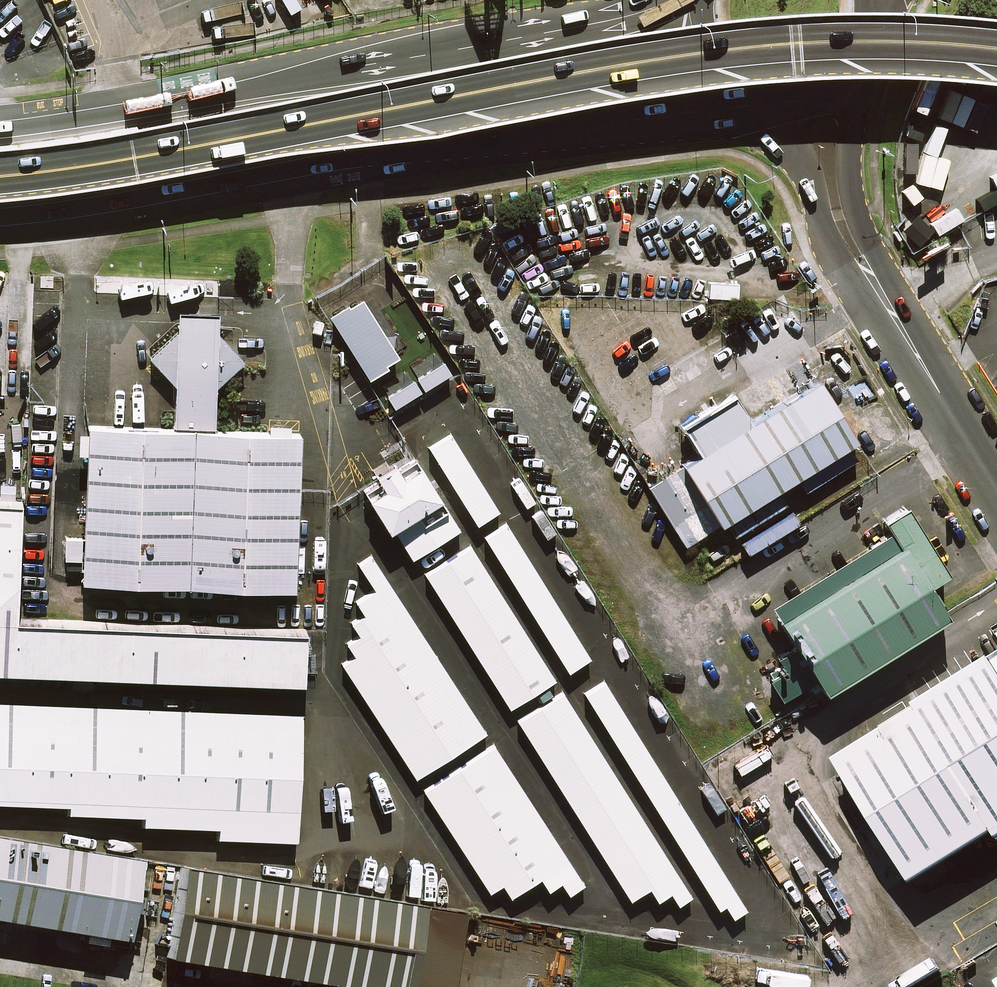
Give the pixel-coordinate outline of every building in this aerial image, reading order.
[(173,424),(89,421),(83,573),(291,581),(297,429),(213,426),(215,378),(244,354),(217,326),(217,307),(178,306),(177,326),(150,349),(176,379),(173,424)] [(855,434),(817,372),(678,456),(715,518),(855,434)] [(453,423),(431,437),(479,513),(502,499),(453,423)] [(461,518),(424,460),(369,495),(387,525),(396,519),(414,548),(461,518)] [(968,593),(906,492),(880,508),(889,523),(766,597),(819,683),(968,593)] [(0,497),(0,658),(302,674),(304,627),(13,612),(19,498),(0,497)] [(597,643),(512,509),(488,524),(573,658),(597,643)] [(558,670),(472,534),(428,561),(515,697),(558,670)] [(487,722),(374,546),(358,556),(374,580),(360,588),(370,603),(354,613),(361,623),(350,630),(359,643),(346,651),(419,765),(487,722)] [(919,696),(922,701),(835,754),(912,879),(996,828),(996,649),(919,696)] [(610,668),(587,683),(731,909),(754,894),(610,668)] [(696,886),(566,683),(524,711),(637,888),(652,878),(660,891),(675,881),(683,894),(696,886)] [(0,691),(0,791),(74,795),(73,803),(149,807),(149,816),(222,820),(222,827),(300,831),(307,707),(0,691)] [(498,737),(429,780),(493,879),(506,871),(514,883),(542,865),(552,880),(565,872),(573,885),(587,876),(498,737)] [(0,826),(0,909),(127,932),(141,851),(0,826)] [(182,867),(167,956),(330,985),(343,986),(411,986),(425,910),(182,867)]
